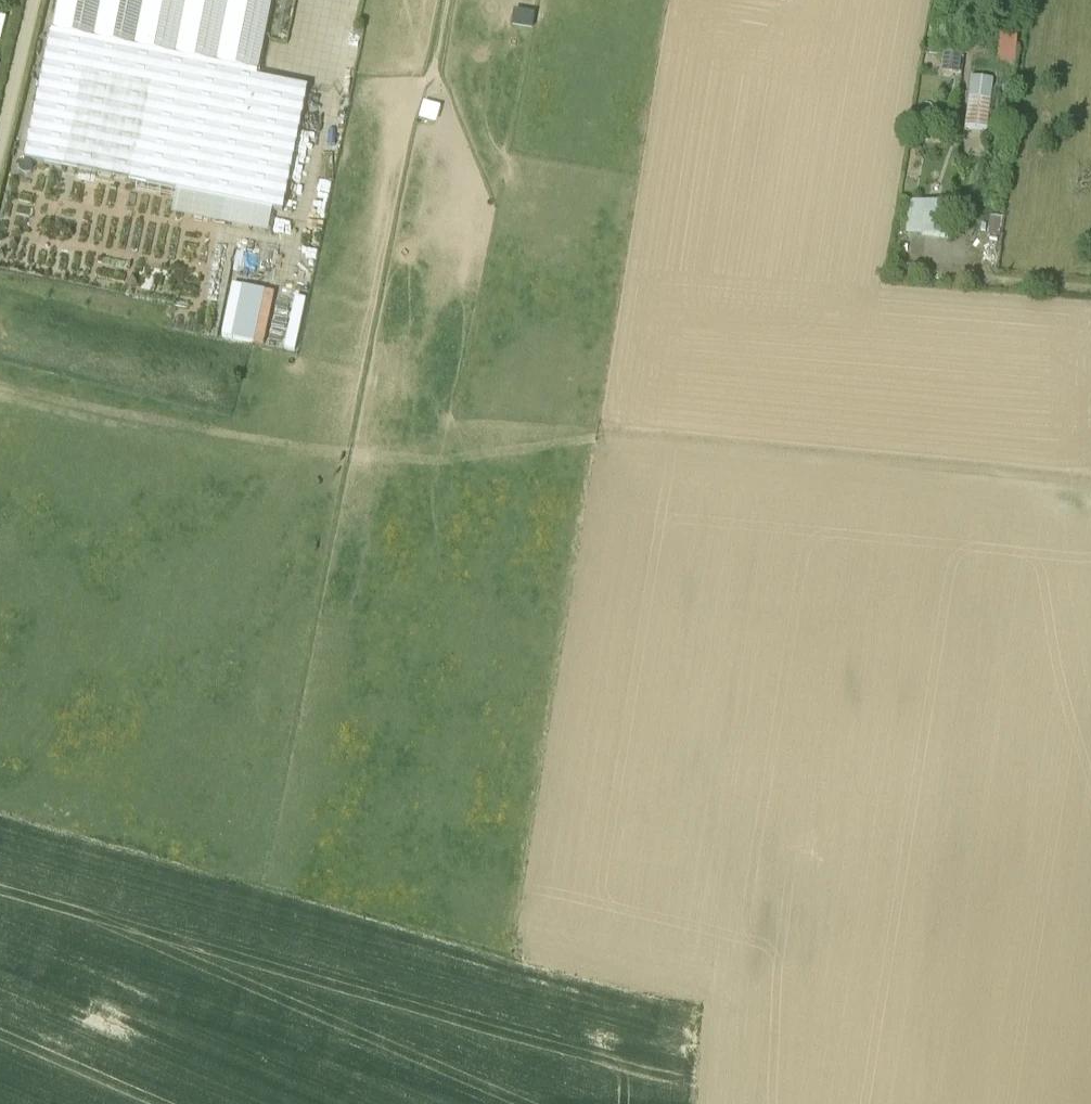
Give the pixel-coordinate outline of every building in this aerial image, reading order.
[(283,216),(308,93),(257,81),(267,33),(274,0),(58,0),(24,165),(283,216)] [(1017,40),(1000,38),(998,64),(1015,66),(1017,40)] [(964,130),(986,133),(992,79),(972,76),(964,130)] [(949,205),(910,201),(906,233),(946,237),(949,205)]
